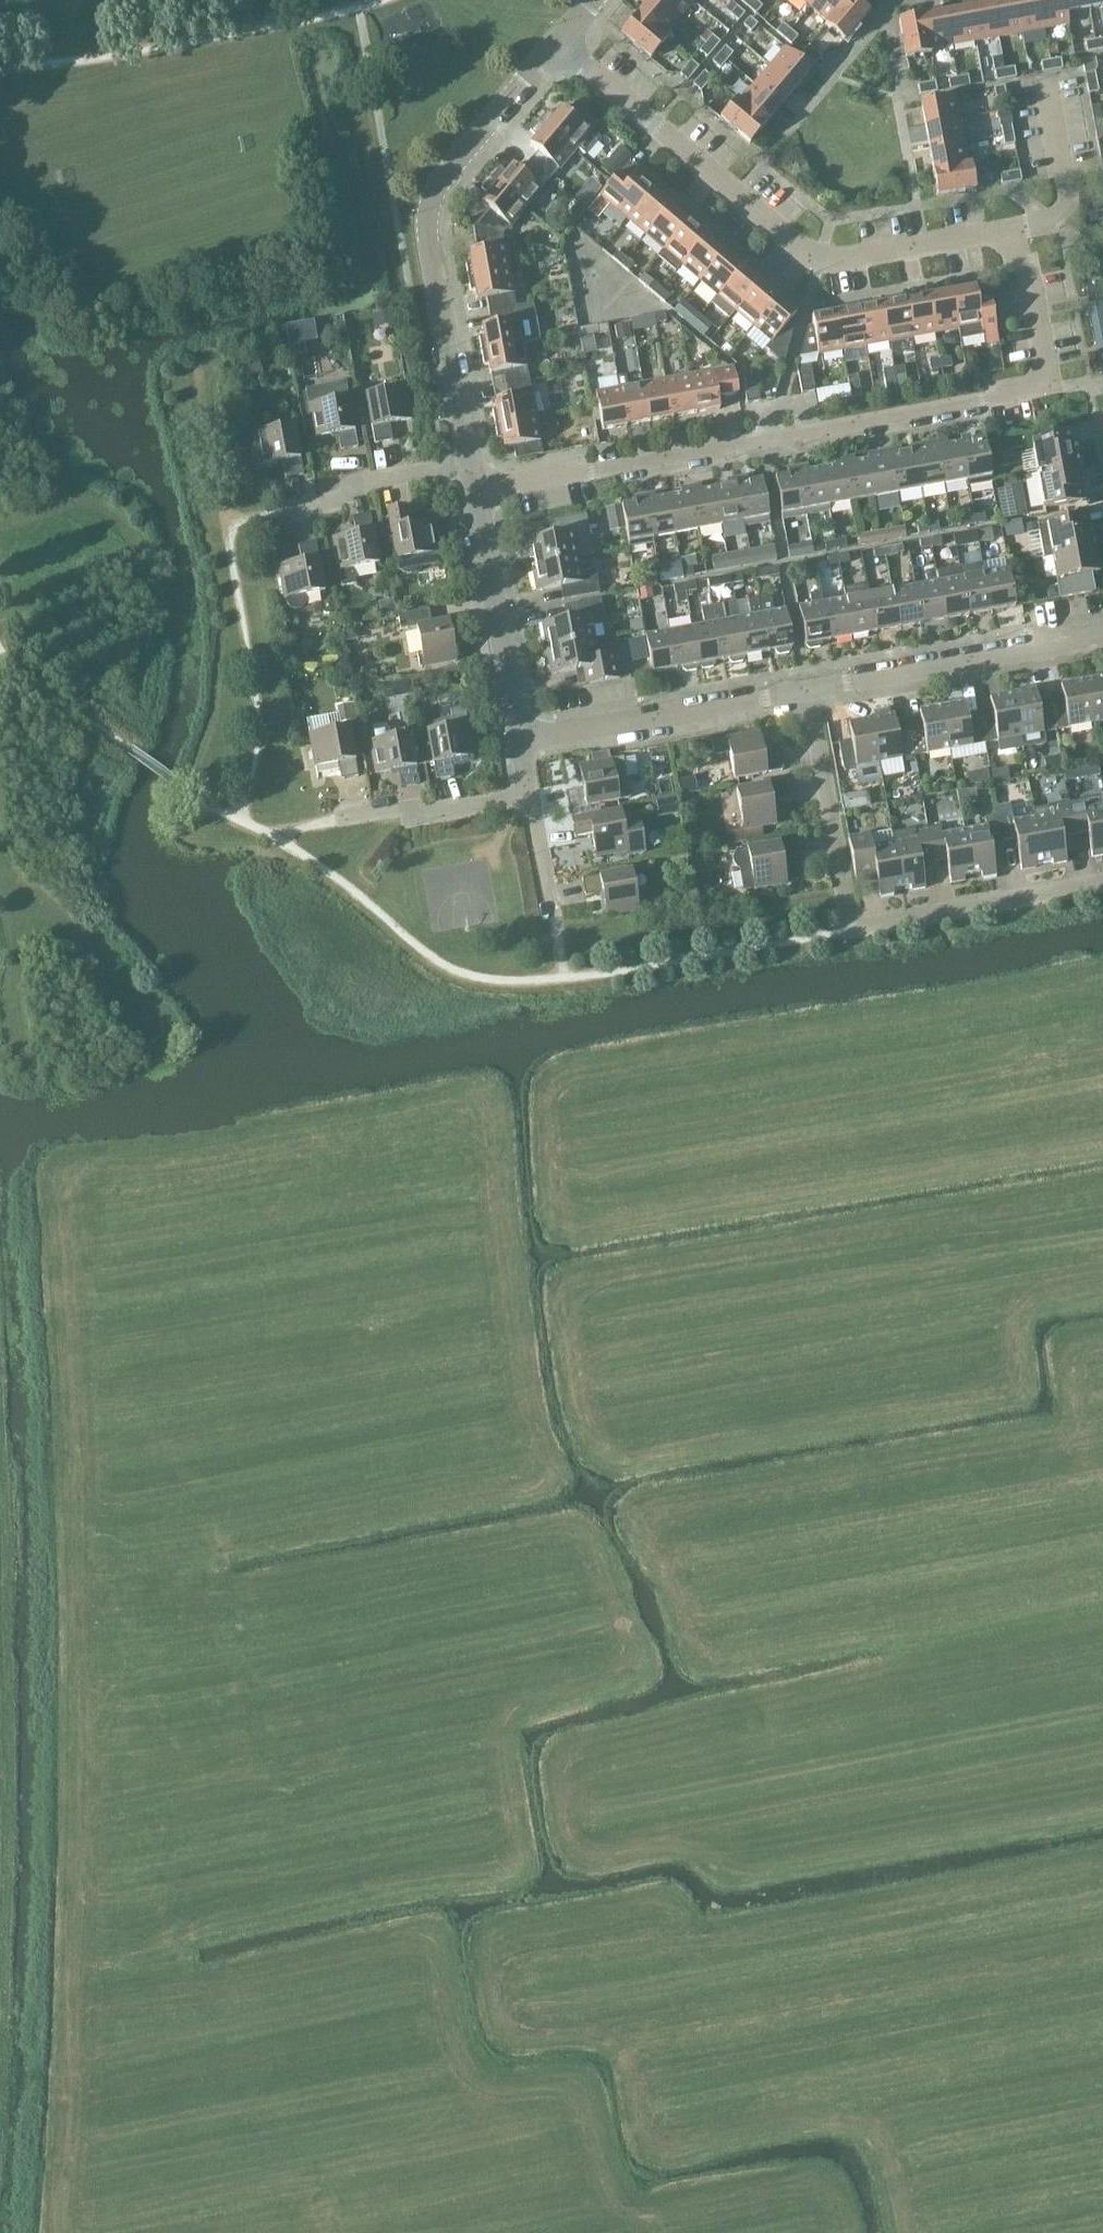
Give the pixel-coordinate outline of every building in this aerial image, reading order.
[(663,38),(679,20),(656,0),(651,0),(637,15),(637,16),(663,38)] [(679,20),(694,2),(692,0),(656,0),(679,20)] [(754,0),(748,8),(756,14),(762,7),(754,0)] [(810,8),(827,23),(828,23),(847,0),(817,0),(810,8)] [(827,23),(824,26),(844,42),(869,12),(855,0),(847,0),(828,23),(827,23)] [(1021,33),(1015,0),(992,4),(998,38),(1021,33)] [(1044,29),(1039,0),(1016,0),(1015,0),(1021,33),(1022,33),(1044,29)] [(1044,29),(1069,25),(1067,13),(1064,0),(1039,0),(1044,29)] [(1088,9),(1086,0),(1064,0),(1067,13),(1088,9)] [(1088,9),(1102,6),(1102,0),(1086,0),(1088,9)] [(998,38),(992,4),(969,9),(975,42),(998,38)] [(737,7),(730,15),(738,22),(745,14),(737,7)] [(969,9),(946,13),(952,46),(975,42),(969,9)] [(930,50),(952,46),(946,13),(924,17),(930,50)] [(620,34),(650,59),(666,40),(663,38),(637,16),(637,15),(620,34)] [(924,17),(923,16),(899,20),(906,59),(930,54),(930,50),(924,17)] [(750,18),(743,26),(751,32),(757,25),(750,18)] [(776,32),(784,38),(790,30),(782,24),(776,32)] [(790,30),(784,38),(791,45),(798,37),(790,30)] [(712,36),(705,44),(713,50),(720,43),(712,36)] [(1086,53),(1098,50),(1096,40),(1084,42),(1086,53)] [(713,50),(705,44),(699,51),(707,58),(713,50)] [(808,46),(801,53),(808,59),(815,51),(808,46)] [(719,55),(726,61),(733,54),(725,47),(719,55)] [(811,70),(785,48),(769,67),(795,89),(811,70)] [(815,65),(821,57),(815,51),(808,59),(815,65)] [(720,69),(726,61),(719,55),(712,63),(720,69)] [(1050,61),(1052,71),(1062,69),(1060,59),(1050,61)] [(691,61),(685,67),(693,74),(699,68),(691,61)] [(1042,73),(1052,71),(1050,61),(1040,62),(1042,73)] [(693,74),(685,67),(679,74),(687,81),(693,74)] [(769,67),(754,84),(780,107),(795,89),(769,67)] [(1004,69),(1006,79),(1016,78),(1014,67),(1004,69)] [(996,81),(1006,79),(1004,69),(994,71),(996,81)] [(704,72),(699,79),(706,85),(712,78),(704,72)] [(1086,83),(1096,81),(1094,72),(1085,74),(1086,83)] [(968,76),(958,78),(960,88),(969,86),(968,76)] [(960,88),(958,78),(948,80),(950,90),(960,88)] [(706,85),(699,79),(693,85),(700,92),(706,85)] [(1098,92),(1096,81),(1086,83),(1088,94),(1098,92)] [(935,82),(926,83),(928,94),(937,92),(935,82)] [(926,83),(918,85),(920,95),(928,94),(926,83)] [(754,84),(739,102),(765,124),(780,107),(754,84)] [(1004,86),(993,88),(995,98),(1006,96),(1004,86)] [(958,120),(954,96),(920,102),(925,126),(958,120)] [(766,125),(765,124),(739,102),(736,99),(720,118),(750,144),(766,125)] [(548,111),(539,121),(574,152),(577,149),(585,156),(597,141),(589,134),(590,133),(598,123),(577,105),(568,115),(561,108),(554,116),(548,111)] [(1102,127),(1102,119),(1093,121),(1095,129),(1102,127)] [(963,143),(958,120),(925,126),(929,149),(963,143)] [(537,152),(528,162),(549,180),(558,170),(559,170),(574,152),(539,121),(530,132),(536,138),(529,146),(537,152)] [(1002,136),(1013,134),(1011,124),(1000,126),(1002,136)] [(1095,129),(1097,140),(1102,139),(1102,127),(1095,129)] [(1015,144),(1013,134),(1002,136),(1004,146),(1015,144)] [(933,171),(967,165),(963,143),(929,149),(933,171)] [(609,205),(627,220),(652,191),(634,175),(639,170),(629,161),(587,210),(597,219),(609,205)] [(499,168),(490,178),(526,209),(542,190),(541,190),(549,180),(528,162),(520,172),(512,166),(506,174),(499,168)] [(933,171),(932,172),(937,196),(975,189),(971,165),(967,165),(933,171)] [(1020,171),(1010,173),(1011,183),(1022,181),(1020,171)] [(1000,174),(1001,185),(1011,183),(1010,173),(1000,174)] [(488,209),(473,228),(502,235),(509,227),(510,227),(526,209),(490,178),(481,189),(488,195),(481,203),(488,209)] [(580,190),(574,197),(585,206),(591,199),(580,190)] [(652,191),(627,220),(645,236),(670,206),(652,191)] [(1102,220),(1102,214),(1101,204),(1087,207),(1090,223),(1102,220)] [(688,221),(670,206),(645,236),(663,251),(688,221)] [(706,237),(688,221),(663,251),(657,257),(675,273),(681,266),(706,237)] [(465,264),(468,277),(510,270),(505,246),(504,246),(502,235),(473,228),(477,251),(468,253),(469,263),(465,264)] [(681,266),(699,281),(724,252),(706,237),(681,266)] [(611,258),(620,265),(625,258),(617,251),(611,258)] [(724,252),(699,281),(717,297),(742,267),(724,252)] [(625,258),(620,265),(628,272),(634,266),(625,258)] [(717,297),(735,312),(760,282),(742,267),(717,297)] [(486,299),(488,312),(515,307),(513,294),(514,294),(510,270),(468,277),(470,291),(474,290),(476,301),(486,299)] [(1099,278),(1084,281),(1087,299),(1102,296),(1099,278)] [(647,289),(656,296),(661,289),(653,282),(647,289)] [(760,282),(735,312),(753,327),(778,298),(760,282)] [(975,288),(951,292),(958,330),(960,341),(984,336),(983,333),(996,330),(990,295),(977,297),(975,288)] [(661,289),(656,296),(664,303),(669,296),(661,289)] [(951,292),(928,296),(935,334),(958,330),(951,292)] [(912,338),(935,334),(928,296),(905,300),(912,338)] [(796,314),(778,298),(753,327),(770,342),(764,348),(783,365),(796,319),(793,317),(796,314)] [(888,342),(912,338),(905,300),(882,305),(888,342)] [(1088,305),(1093,328),(1102,326),(1102,320),(1100,303),(1088,305)] [(882,305),(858,309),(865,347),(888,342),(882,305)] [(518,320),(515,307),(488,312),(491,325),(481,326),(483,337),(479,338),(481,351),(523,344),(519,320),(518,320)] [(842,351),(865,347),(858,309),(835,313),(842,351)] [(683,319),(691,326),(697,320),(689,312),(683,319)] [(819,355),(842,351),(835,313),(811,317),(813,327),(807,328),(797,367),(801,394),(815,392),(810,364),(820,363),(819,355)] [(664,314),(653,316),(655,324),(666,322),(664,314)] [(697,320),(691,326),(700,333),(705,327),(697,320)] [(607,324),(596,326),(598,335),(609,333),(607,324)] [(1093,328),(1097,351),(1102,350),(1102,326),(1093,328)] [(683,328),(680,329),(682,343),(695,338),(683,328)] [(725,343),(719,350),(728,357),(733,350),(725,343)] [(499,373),(502,386),(529,381),(527,368),(528,367),(523,344),(481,351),(484,365),(488,364),(490,374),(499,373)] [(939,360),(941,369),(952,367),(950,358),(939,360)] [(930,371),(941,369),(939,360),(928,362),(930,371)] [(893,368),(894,377),(905,375),(904,366),(893,368)] [(712,371),(717,399),(737,395),(733,372),(730,368),(712,371)] [(884,379),(894,377),(893,368),(882,370),(884,379)] [(712,371),(688,376),(695,414),(719,409),(717,399),(712,371)] [(755,374),(742,377),(747,404),(760,402),(755,374)] [(626,426),(649,422),(642,384),(628,387),(626,375),(617,377),(619,388),(626,426)] [(857,375),(846,377),(850,399),(861,397),(857,375)] [(688,376),(665,380),(672,418),(695,414),(688,376)] [(626,426),(619,388),(618,389),(616,377),(597,380),(599,392),(595,393),(602,431),(626,426)] [(649,422),(672,418),(665,380),(642,384),(649,422)] [(531,394),(529,381),(502,386),(504,399),(494,400),(496,411),(492,411),(495,425),(537,417),(532,393),(531,394)] [(345,382),(305,389),(314,437),(337,433),(340,450),(357,447),(345,382)] [(389,424),(412,420),(406,388),(366,395),(374,444),(392,441),(389,424)] [(541,441),(537,417),(495,425),(497,439),(501,438),(503,448),(513,446),(515,459),(542,454),(540,441),(541,441)] [(286,478),(303,475),(294,426),(254,433),(260,465),(282,461),(286,478)] [(1069,431),(1030,438),(1037,473),(1080,465),(1076,443),(1072,443),(1069,431)] [(984,439),(960,444),(967,480),(966,481),(967,486),(992,481),(984,439)] [(967,480),(960,444),(937,448),(944,485),(966,481),(967,480)] [(921,489),(944,485),(937,448),(914,452),(921,489)] [(897,493),(921,489),(914,452),(891,456),(897,493)] [(867,456),(868,461),(874,497),(897,493),(891,456),(881,458),(881,454),(867,456)] [(868,461),(844,465),(851,502),(874,497),(868,461)] [(844,465),(821,469),(828,506),(829,506),(851,502),(844,465)] [(1084,488),(1080,465),(1037,473),(1043,509),(1082,501),(1080,489),(1084,488)] [(830,511),(829,506),(828,506),(821,469),(798,473),(806,515),(830,511)] [(782,520),(806,515),(798,473),(774,478),(782,520)] [(761,480),(737,485),(744,521),(743,522),(744,527),(769,522),(761,480)] [(737,485),(714,489),(721,526),(743,522),(744,521),(737,485)] [(714,489),(691,493),(698,530),(721,526),(714,489)] [(1008,489),(996,491),(1001,521),(1014,519),(1008,489)] [(675,534),(698,530),(691,493),(668,497),(675,534)] [(668,497),(645,501),(652,538),(675,534),(668,497)] [(653,543),(652,538),(645,501),(621,506),(628,548),(653,543)] [(387,511),(396,560),(398,571),(400,571),(403,573),(407,574),(411,574),(414,571),(416,568),(438,564),(430,521),(407,525),(404,508),(387,511)] [(1044,558),(1052,557),(1095,549),(1089,513),(1037,523),(1039,532),(1044,558)] [(352,568),(379,563),(370,514),(352,517),(355,534),(332,539),(341,587),(355,584),(352,568)] [(973,516),(975,524),(985,522),(983,514),(973,516)] [(533,558),(535,565),(579,557),(576,540),(589,538),(585,515),(559,520),(562,533),(527,540),(530,558),(533,558)] [(964,526),(975,524),(973,516),(963,518),(964,526)] [(1021,520),(1004,523),(1006,538),(1024,535),(1021,520)] [(937,522),(927,524),(928,533),(939,531),(937,522)] [(1037,523),(1024,525),(1026,534),(1039,532),(1037,523)] [(928,533),(927,524),(916,526),(918,535),(928,533)] [(904,528),(881,532),(882,541),(905,537),(904,528)] [(976,531),(977,539),(988,537),(986,529),(976,531)] [(976,531),(954,535),(956,547),(978,543),(977,539),(976,531)] [(882,541),(881,532),(857,536),(859,545),(882,541)] [(940,537),(930,539),(931,548),(942,546),(940,537)] [(834,541),(836,550),(846,548),(845,539),(834,541)] [(931,548),(930,539),(919,541),(921,550),(931,548)] [(825,552),(836,550),(834,541),(824,543),(825,552)] [(280,563),(281,566),(278,567),(284,599),(286,598),(287,605),(290,608),(294,610),(299,609),(303,606),(304,601),(303,595),(324,591),(315,542),(298,545),(301,562),(293,564),(293,560),(280,563)] [(902,544),(887,547),(889,556),(903,553),(902,544)] [(798,547),(787,549),(789,558),(799,556),(812,554),(810,545),(798,547)] [(960,562),(977,559),(975,545),(957,548),(960,562)] [(889,556),(887,547),(873,549),(874,558),(889,556)] [(1100,572),(1095,549),(1052,557),(1060,599),(1091,593),(1088,574),(1100,572)] [(764,554),(749,556),(751,565),(765,563),(776,561),(774,552),(764,554)] [(848,554),(837,556),(839,565),(849,563),(848,554)] [(738,559),(727,561),(729,569),(739,567),(751,565),(749,556),(738,559)] [(839,565),(837,556),(827,558),(828,566),(839,565)] [(582,573),(579,557),(535,565),(536,572),(533,573),(536,591),(571,585),(573,598),(599,593),(595,571),(582,573)] [(680,560),(656,565),(659,582),(672,579),(683,578),(681,569),(680,560)] [(790,565),(791,573),(816,569),(814,560),(790,565)] [(717,562),(712,563),(713,572),(719,571),(724,570),(729,569),(727,561),(717,562)] [(968,615),(991,611),(984,574),(982,564),(959,568),(968,615)] [(681,569),(683,578),(693,576),(692,567),(681,569)] [(777,567),(753,571),(755,580),(779,576),(777,567)] [(936,572),(938,583),(944,620),(968,615),(959,568),(936,572)] [(1008,570),(984,574),(991,611),(1015,607),(1008,570)] [(730,576),(732,584),(742,582),(740,574),(730,576)] [(652,575),(635,578),(637,589),(655,586),(652,575)] [(708,589),(732,584),(730,576),(707,580),(708,589)] [(684,584),(686,593),(696,591),(694,582),(684,584)] [(938,583),(915,587),(921,624),(944,620),(938,583)] [(675,595),(686,593),(684,584),(673,586),(675,595)] [(843,589),(845,600),(852,637),(875,632),(868,595),(866,584),(843,589)] [(915,587),(891,591),(898,628),(921,624),(915,587)] [(1057,587),(1046,588),(1048,601),(1059,599),(1057,587)] [(650,589),(636,591),(637,598),(638,601),(652,599),(650,589)] [(875,632),(898,628),(891,591),(868,595),(875,632)] [(829,641),(822,604),(820,592),(809,594),(811,606),(798,608),(805,645),(806,645),(807,647),(810,649),(820,647),(822,645),(821,642),(829,641)] [(686,593),(675,595),(676,603),(687,601),(686,593)] [(764,597),(758,598),(768,652),(775,651),(776,653),(778,655),(789,653),(791,650),(790,648),(792,647),(785,611),(774,613),(771,600),(764,597)] [(750,617),(738,619),(745,656),(768,652),(758,598),(747,600),(750,617)] [(549,642),(550,649),(594,641),(591,624),(604,622),(600,599),(575,604),(577,617),(542,623),(545,642),(549,642)] [(845,600),(822,604),(829,641),(852,637),(845,600)] [(744,656),(745,656),(738,619),(726,621),(723,604),(712,606),(722,660),(729,659),(729,661),(732,663),(742,662),(744,659),(744,656)] [(714,662),(722,660),(712,606),(700,608),(703,626),(692,628),(698,665),(699,665),(700,667),(703,669),(713,667),(715,664),(714,662)] [(431,624),(428,609),(397,615),(400,630),(416,627),(421,653),(417,654),(419,668),(456,661),(448,621),(431,624)] [(667,622),(669,632),(675,669),(683,668),(683,670),(686,672),(696,670),(698,667),(697,665),(698,665),(692,628),(690,618),(667,622)] [(639,620),(628,623),(630,633),(642,631),(639,620)] [(651,673),(675,669),(669,632),(645,636),(651,673)] [(597,657),(594,641),(550,649),(551,656),(548,656),(551,675),(586,669),(589,684),(619,679),(619,676),(614,654),(597,657)] [(1083,681),(1091,724),(1102,722),(1102,677),(1083,681)] [(1064,703),(1051,705),(1056,731),(1091,724),(1083,681),(1060,685),(1064,703)] [(1035,690),(1012,694),(1020,737),(1056,731),(1051,705),(1038,707),(1035,690)] [(993,716),(980,718),(985,744),(1020,737),(1012,694),(989,698),(993,716)] [(352,703),(339,705),(342,721),(355,719),(352,703)] [(949,750),(985,744),(980,718),(967,720),(964,703),(941,707),(949,750)] [(914,757),(949,750),(941,707),(919,711),(921,721),(908,723),(914,757)] [(428,738),(420,740),(424,765),(433,763),(436,780),(453,777),(451,768),(474,761),(464,708),(450,710),(451,718),(441,720),(426,726),(428,738)] [(327,715),(306,719),(309,735),(315,767),(338,763),(341,780),(358,777),(349,727),(341,729),(330,731),(327,715)] [(878,763),(914,757),(908,723),(895,726),(893,716),(870,720),(878,763)] [(857,767),(878,763),(870,720),(848,724),(851,742),(838,744),(845,783),(859,780),(857,767)] [(416,766),(424,765),(420,740),(411,741),(410,734),(391,738),(390,731),(384,725),(367,728),(375,774),(398,770),(401,787),(419,784),(416,766)] [(763,756),(762,750),(759,733),(711,742),(713,756),(729,753),(734,779),(783,770),(780,753),(763,756)] [(583,789),(566,792),(569,810),(618,800),(629,798),(629,796),(631,793),(632,789),(631,785),(629,782),(625,780),(625,778),(638,776),(634,756),(622,759),(621,758),(611,760),(579,766),(582,784),(583,789)] [(1058,758),(1043,761),(1046,773),(1061,771),(1058,758)] [(1076,769),(1063,772),(1065,782),(1078,780),(1076,769)] [(986,771),(976,773),(978,784),(988,782),(986,771)] [(693,778),(675,782),(678,795),(696,791),(693,778)] [(922,801),(934,796),(929,784),(917,789),(913,779),(897,786),(902,798),(918,791),(922,801)] [(776,824),(772,807),(771,801),(788,798),(785,781),(736,790),(743,830),(776,824)] [(849,795),(842,797),(844,810),(857,808),(856,802),(849,795)] [(1069,803),(1075,836),(1087,833),(1092,858),(1102,856),(1102,796),(1069,803)] [(1033,809),(1035,818),(1043,862),(1052,860),(1053,865),(1066,862),(1062,838),(1075,836),(1069,803),(1033,809)] [(630,809),(571,820),(574,838),(591,834),(596,858),(625,852),(626,858),(646,854),(640,824),(633,825),(630,809)] [(1034,863),(1043,862),(1035,818),(1013,822),(1011,813),(998,816),(1003,841),(1015,839),(1021,871),(1034,868),(1034,863)] [(990,844),(1003,841),(998,816),(984,818),(986,827),(964,831),(972,874),(981,873),(982,878),(996,875),(990,844)] [(940,826),(927,829),(933,863),(946,860),(950,884),(964,881),(963,876),(972,874),(964,831),(942,835),(940,826)] [(921,865),(933,863),(927,829),(902,833),(903,842),(893,844),(901,887),(910,886),(911,891),(925,888),(921,865)] [(892,889),(901,887),(893,844),(871,848),(869,833),(847,837),(856,882),(859,883),(862,884),(867,884),(872,883),(877,882),(879,897),(893,894),(892,889)] [(735,857),(735,861),(736,868),(738,872),(740,875),(743,891),(786,883),(782,860),(799,857),(796,840),(747,849),(747,851),(736,853),(735,857)] [(631,870),(582,879),(585,896),(602,893),(606,916),(638,910),(631,870)] [(719,894),(701,897),(703,910),(722,906),(719,894)]
